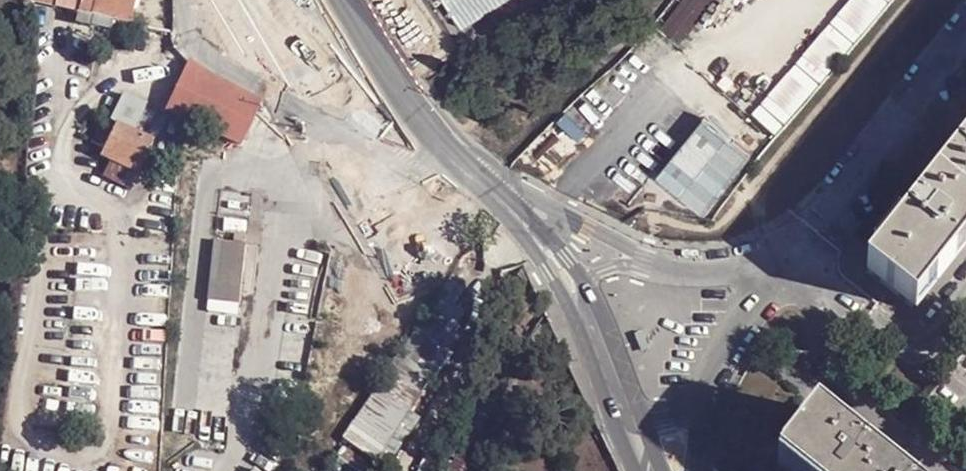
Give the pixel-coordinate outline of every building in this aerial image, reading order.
[(95,0),(34,0),(57,6),(92,12),(95,0)] [(135,0),(95,0),(92,12),(129,21),(135,0)] [(464,34),(518,0),(443,0),(464,34)] [(239,144),(261,98),(192,61),(169,108),(239,144)] [(137,176),(155,141),(117,123),(100,157),(137,176)] [(939,185),(965,206),(965,150),(939,185)] [(914,311),(931,290),(934,293),(958,263),(954,259),(965,244),(965,206),(939,185),(869,275),(914,311)] [(232,243),(213,241),(207,299),(239,304),(245,239),(233,236),(232,243)] [(954,259),(958,263),(965,253),(965,244),(954,259)] [(386,467),(457,336),(449,332),(471,293),(444,279),(352,449),(386,467)] [(934,293),(931,290),(914,311),(918,314),(934,293)] [(893,469),(839,426),(824,414),(789,458),(806,470),(891,470),(893,469)] [(795,470),(806,470),(789,458),(785,463),(795,470)]
